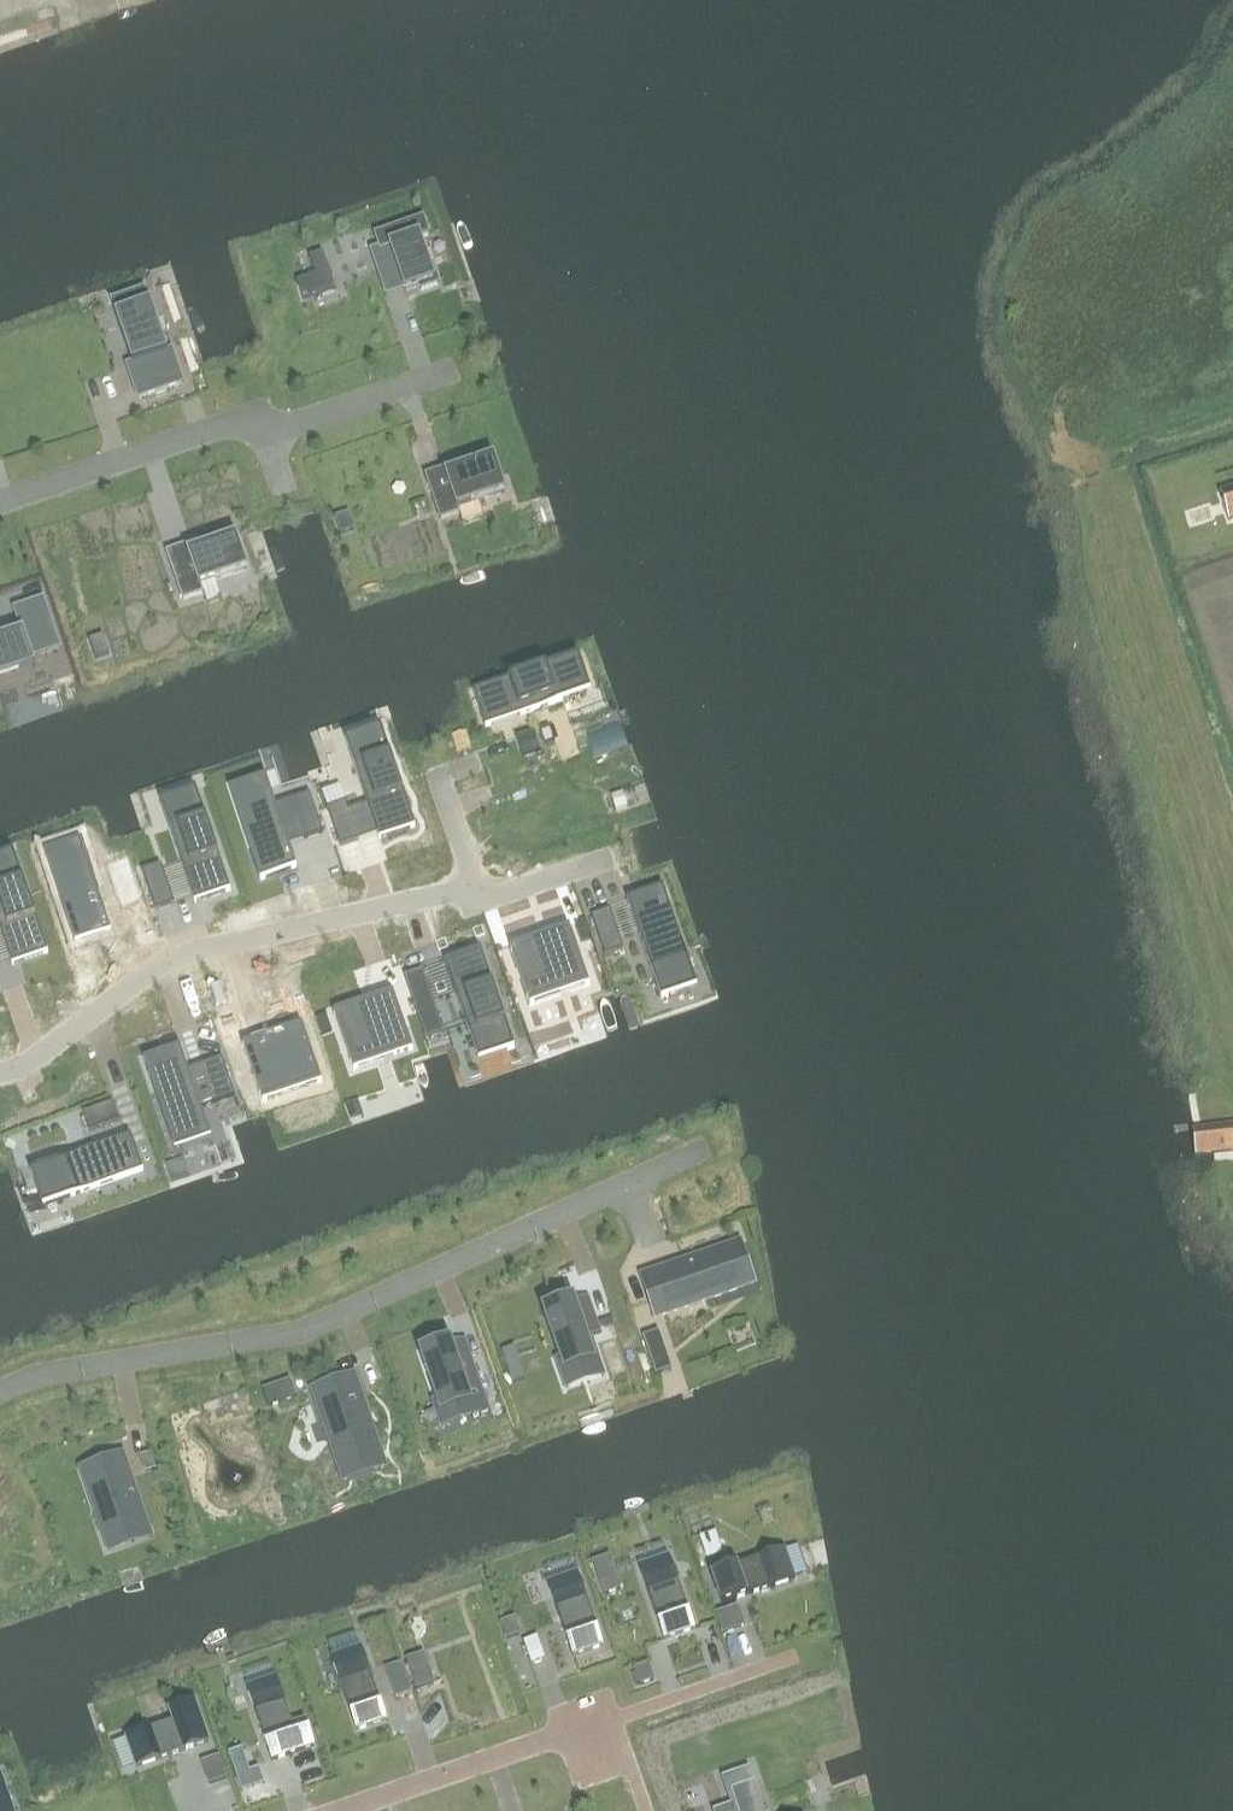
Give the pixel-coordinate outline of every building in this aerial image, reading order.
[(419,238),(421,237),(421,236),(428,233),(423,219),(376,235),(381,249),(389,246),(389,248),(391,247),(406,290),(419,286),(420,289),(438,283),(432,265),(429,266),(419,238)] [(314,276),(296,282),(302,300),(320,294),(334,290),(322,253),(308,257),(314,276)] [(150,305),(118,316),(134,364),(154,357),(159,372),(133,381),(138,398),(182,382),(171,350),(166,351),(150,305)] [(495,460),(450,476),(449,474),(448,475),(446,471),(429,478),(444,520),(461,513),(460,510),(461,510),(461,508),(506,492),(495,460)] [(334,518),(340,535),(355,530),(349,513),(334,518)] [(197,541),(179,547),(194,591),(195,594),(213,588),(211,582),(213,581),(212,579),(256,564),(246,532),(202,548),(201,546),(199,546),(197,541)] [(0,640),(0,675),(34,664),(34,666),(37,665),(35,658),(62,649),(45,598),(16,608),(23,630),(22,630),(23,632),(0,640)] [(103,636),(90,641),(96,659),(109,654),(103,636)] [(590,690),(578,656),(473,692),(483,719),(518,707),(520,714),(590,690)] [(549,726),(539,729),(545,747),(555,744),(549,726)] [(353,736),(346,739),(368,802),(375,800),(387,836),(415,826),(382,731),(354,740),(353,736)] [(534,731),(517,736),(520,746),(537,741),(534,731)] [(523,756),(540,750),(537,741),(520,746),(523,756)] [(269,788),(240,798),(256,846),(251,848),(261,879),(267,877),(296,867),(286,836),(269,788)] [(611,797),(616,812),(639,804),(634,790),(611,797)] [(197,794),(162,806),(182,866),(189,864),(202,900),(231,890),(197,794)] [(310,794),(291,800),(305,839),(324,832),(310,794)] [(347,801),(329,807),(342,844),(360,838),(347,801)] [(87,851),(57,862),(74,909),(68,911),(79,943),(114,930),(87,851)] [(13,964),(49,952),(16,856),(0,861),(0,927),(13,964)] [(160,867),(144,872),(156,908),(172,903),(160,867)] [(647,932),(640,935),(660,995),(696,983),(662,886),(634,896),(647,932)] [(610,909),(592,915),(605,955),(623,948),(610,909)] [(589,925),(578,929),(584,947),(595,943),(589,925)] [(542,936),(511,947),(530,1004),(562,993),(555,973),(582,963),(570,927),(549,934),(553,947),(546,949),(542,936)] [(481,949),(452,958),(465,995),(457,998),(478,1058),(514,1045),(481,949)] [(439,1020),(422,972),(405,978),(422,1026),(439,1020)] [(365,1002),(334,1013),(353,1069),(385,1059),(378,1038),(405,1029),(393,992),(372,1000),(376,1013),(369,1015),(365,1002)] [(235,1014),(216,1020),(222,1038),(241,1032),(235,1014)] [(274,1033),(243,1044),(263,1103),(323,1083),(303,1023),(281,1031),(286,1044),(278,1047),(274,1033)] [(179,1049),(143,1061),(154,1094),(160,1092),(177,1140),(207,1130),(179,1049)] [(203,1064),(216,1104),(235,1097),(222,1058),(203,1064)] [(90,1132),(120,1121),(113,1102),(83,1113),(90,1132)] [(1196,1158),(1232,1152),(1232,1125),(1192,1131),(1196,1158)] [(96,1148),(30,1171),(33,1178),(37,1177),(47,1205),(143,1171),(133,1142),(99,1155),(96,1148)] [(649,1293),(657,1316),(736,1289),(723,1249),(669,1268),(674,1285),(649,1293)] [(572,1302),(546,1311),(566,1368),(592,1359),(572,1302)] [(589,1336),(602,1332),(601,1329),(598,1323),(597,1318),(584,1322),(589,1336)] [(612,1318),(598,1323),(601,1329),(614,1325),(612,1318)] [(658,1334),(643,1339),(656,1375),(671,1370),(658,1334)] [(478,1371),(475,1372),(471,1373),(458,1337),(432,1346),(448,1391),(452,1403),(466,1399),(472,1417),(491,1411),(478,1371)] [(514,1346),(502,1350),(513,1382),(525,1378),(514,1346)] [(353,1377),(314,1390),(340,1465),(379,1452),(353,1377)] [(263,1389),(269,1406),(296,1396),(290,1379),(263,1389)] [(150,1454),(139,1458),(145,1475),(156,1471),(150,1454)] [(122,1456),(83,1470),(105,1535),(145,1522),(122,1456)] [(716,1532),(699,1538),(701,1543),(704,1542),(709,1556),(713,1554),(714,1557),(723,1554),(716,1532)] [(786,1549),(711,1574),(720,1603),(796,1578),(786,1549)] [(639,1566),(637,1567),(662,1639),(692,1629),(667,1556),(662,1558),(639,1566)] [(611,1557),(592,1563),(603,1594),(622,1588),(611,1557)] [(603,1645),(577,1572),(547,1583),(573,1656),(603,1645)] [(738,1607),(715,1615),(722,1634),(745,1626),(738,1607)] [(514,1618),(501,1622),(507,1638),(519,1634),(514,1618)] [(699,1640),(711,1636),(708,1627),(696,1632),(699,1640)] [(332,1658),(357,1731),(387,1721),(362,1648),(332,1658)] [(649,1665),(634,1670),(639,1685),(653,1680),(649,1665)] [(411,1672),(417,1690),(435,1683),(429,1666),(411,1672)] [(272,1760),(315,1745),(306,1720),(293,1724),(276,1677),(275,1677),(248,1687),(246,1687),(272,1760)] [(409,1680),(392,1685),(396,1697),(413,1692),(409,1680)] [(134,1762),(135,1766),(136,1767),(209,1742),(194,1699),(169,1708),(173,1720),(126,1737),(126,1738),(134,1762)] [(237,1749),(224,1754),(232,1777),(245,1772),(237,1749)] [(218,1756),(202,1762),(210,1784),(226,1779),(218,1756)] [(0,1773),(0,1810),(13,1810),(0,1773)] [(270,1777),(253,1780),(257,1800),(274,1797),(270,1777)] [(737,1787),(745,1810),(771,1810),(760,1779),(737,1787)]
